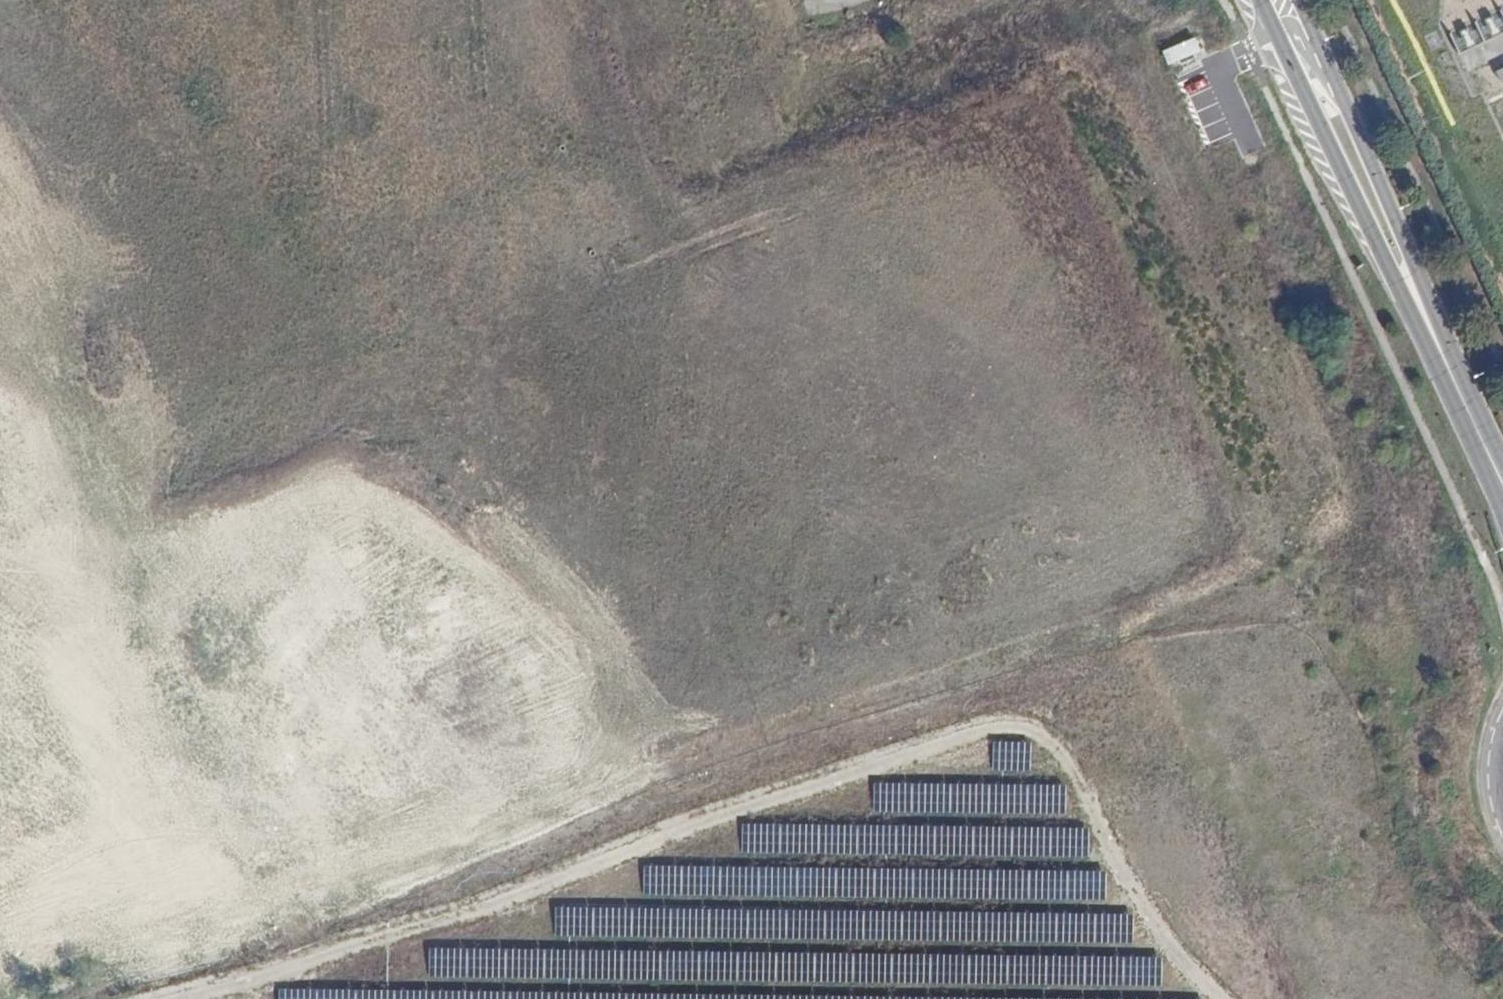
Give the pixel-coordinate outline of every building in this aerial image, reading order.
[(1164,50),(1170,64),(1203,50),(1197,36),(1164,50)] [(1495,71),(1501,83),(1502,82),(1502,67),(1495,71)]
